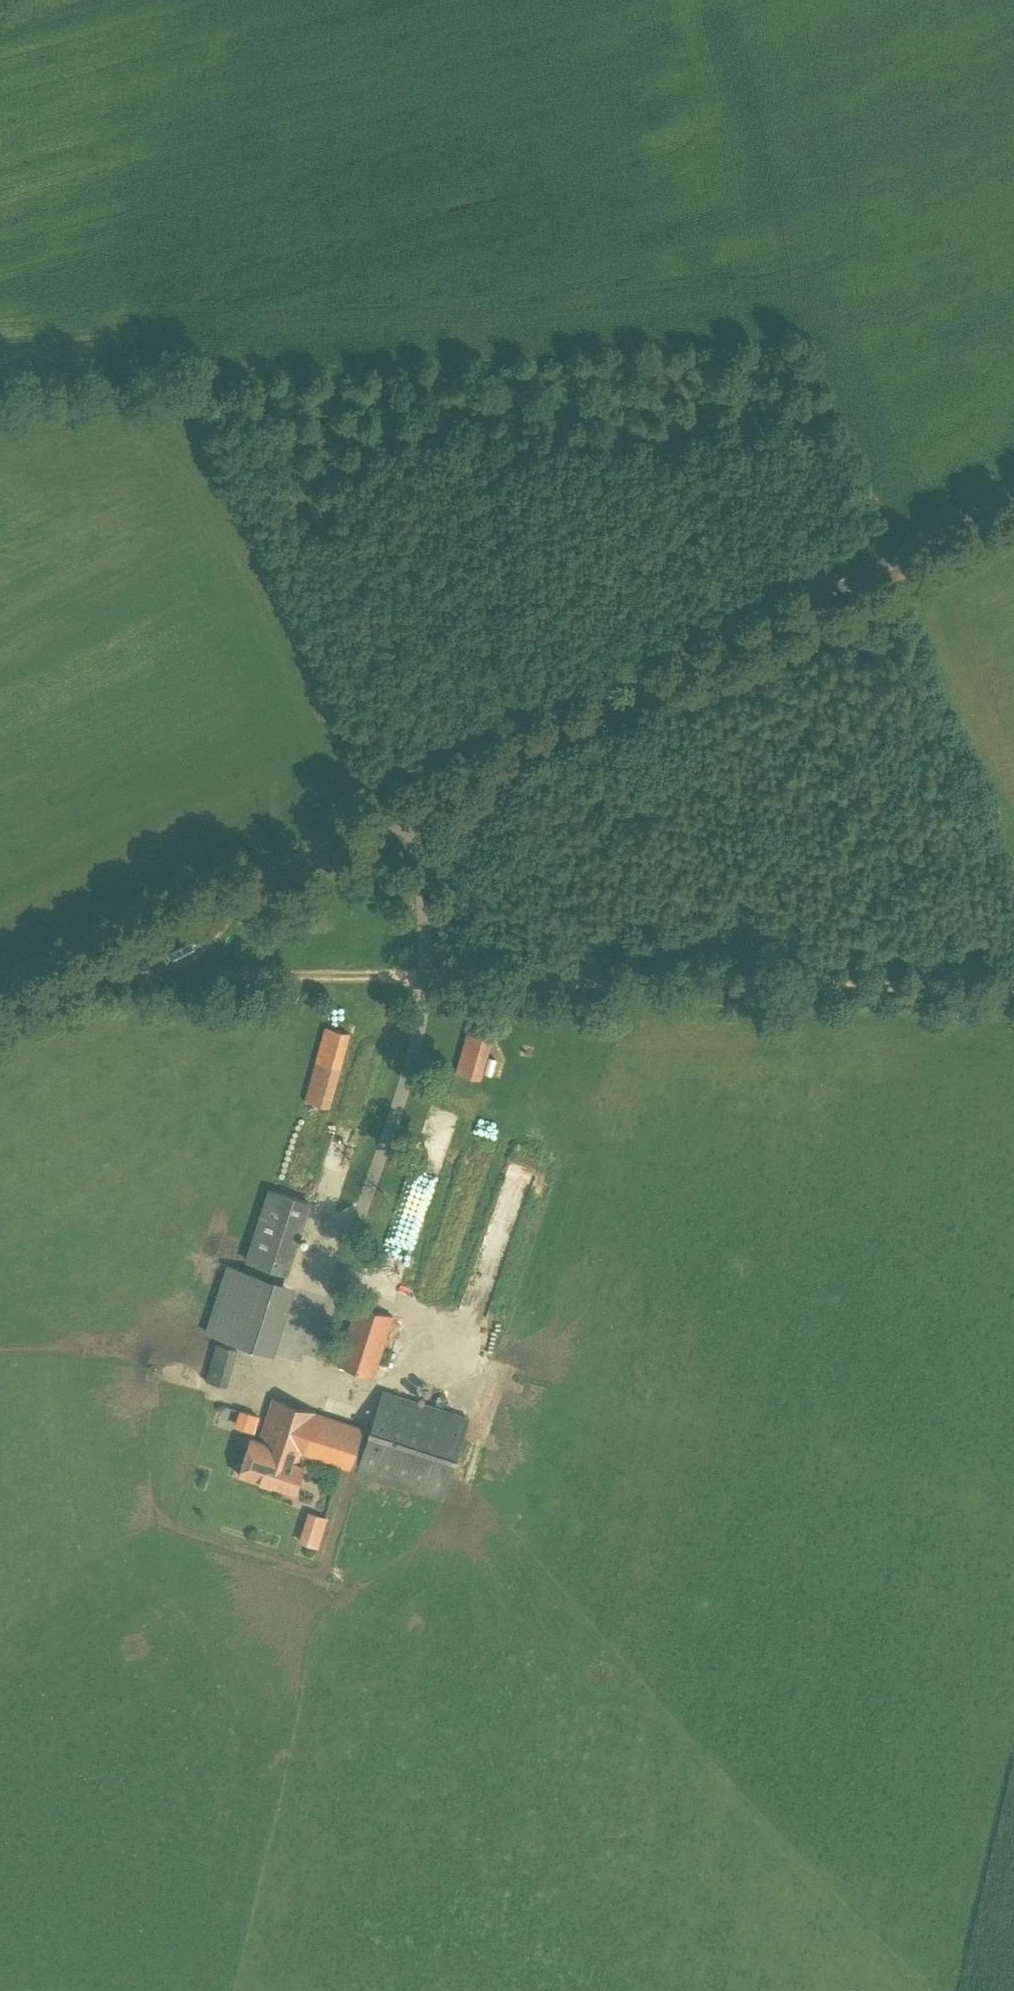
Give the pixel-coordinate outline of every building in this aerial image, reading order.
[(330,1108),(351,1033),(325,1026),(304,1101),(330,1108)] [(481,1080),(493,1039),(466,1033),(455,1073),(481,1080)] [(288,1276),(312,1202),(268,1187),(244,1261),(288,1276)] [(273,1353),(294,1287),(228,1265),(207,1332),(273,1353)] [(374,1376),(394,1315),(375,1309),(359,1303),(336,1364),(374,1376)] [(227,1387),(237,1349),(216,1343),(206,1381),(227,1387)] [(443,1500),(470,1418),(383,1389),(356,1472),(443,1500)] [(350,1470),(364,1426),(272,1397),(258,1439),(251,1437),(239,1474),(295,1492),(308,1456),(350,1470)] [(327,1546),(336,1515),(317,1509),(307,1541),(327,1546)]
